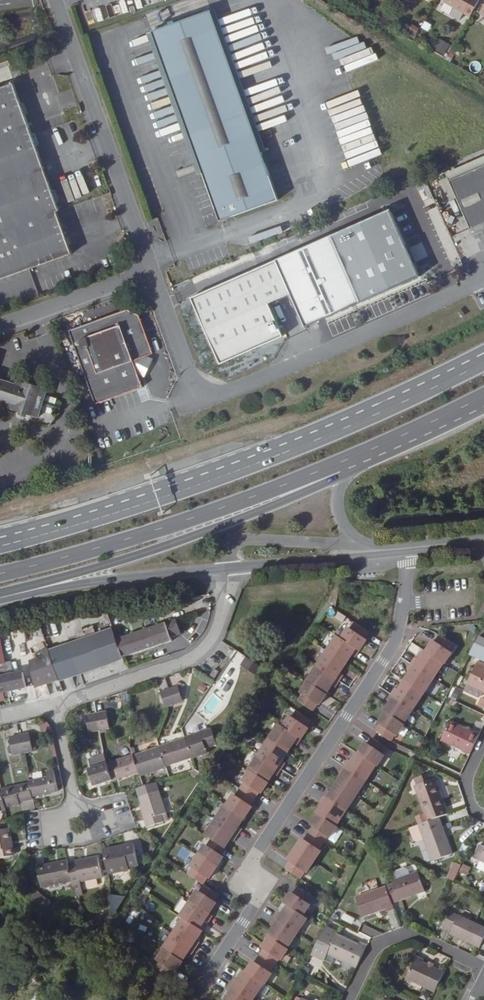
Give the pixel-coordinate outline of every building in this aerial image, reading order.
[(444,1),(470,16),(478,3),(473,0),(445,0),(444,1)] [(152,31),(203,173),(220,221),(279,200),(211,10),(152,31)] [(407,31),(415,34),(419,27),(411,23),(407,31)] [(198,175),(203,173),(152,31),(147,33),(198,175)] [(443,56),(449,44),(439,39),(432,51),(443,56)] [(14,83),(0,88),(0,279),(72,253),(57,211),(59,210),(14,83)] [(329,115),(330,114),(345,166),(375,157),(372,148),(374,147),(360,99),(328,108),(329,115)] [(483,165),(483,156),(446,173),(449,181),(483,165)] [(449,181),(471,229),(483,223),(483,165),(449,181)] [(331,236),(276,260),(190,296),(218,363),(282,336),(268,303),(290,294),(304,327),(359,303),(331,236)] [(143,387),(139,374),(134,361),(147,356),(154,353),(139,315),(128,310),(69,331),(95,404),(143,387)] [(153,359),(147,356),(134,361),(139,374),(145,377),(153,359)] [(56,403),(57,398),(46,394),(48,388),(19,378),(17,384),(0,378),(0,399),(11,402),(9,408),(39,417),(41,411),(52,414),(54,409),(56,403)] [(168,623),(118,640),(124,659),(174,641),(173,638),(183,635),(178,620),(168,623)] [(372,632),(359,623),(355,630),(352,628),(345,640),(363,651),(370,640),(368,639),(372,632)] [(341,637),(331,652),(349,664),(355,655),(359,658),(363,651),(345,640),(341,637)] [(448,664),(449,665),(457,654),(454,652),(459,646),(445,637),(441,644),(439,642),(431,653),(448,664)] [(37,662),(40,669),(111,645),(109,638),(37,662)] [(40,669),(46,685),(117,661),(111,645),(40,669)] [(479,646),(474,655),(483,660),(483,648),(479,646)] [(331,652),(321,667),(343,682),(347,675),(343,673),(349,664),(331,652)] [(420,658),(416,665),(438,680),(448,664),(431,653),(429,652),(423,661),(420,658)] [(246,657),(241,665),(256,674),(259,669),(261,666),(246,657)] [(241,665),(239,668),(254,677),(256,674),(241,665)] [(415,674),(409,682),(428,695),(438,680),(416,665),(411,671),(415,674)] [(479,665),(467,693),(483,701),(483,697),(483,667),(479,665)] [(274,675),(261,666),(259,669),(272,678),(274,675)] [(321,667),(311,682),(312,683),(329,694),(335,686),(338,688),(343,682),(321,667)] [(211,675),(215,678),(220,671),(215,668),(211,675)] [(40,687),(46,685),(40,669),(34,671),(33,672),(37,688),(40,687)] [(24,673),(0,678),(0,693),(27,688),(24,673)] [(400,689),(396,695),(418,710),(428,695),(409,682),(403,691),(400,689)] [(329,694),(312,683),(305,694),(307,696),(303,703),(316,711),(320,704),(322,706),(329,694)] [(163,691),(167,706),(182,701),(181,699),(178,689),(177,686),(163,691)] [(130,690),(104,698),(106,702),(127,695),(127,702),(130,702),(130,690)] [(395,704),(389,713),(391,714),(408,725),(418,710),(396,695),(391,702),(395,704)] [(107,711),(86,715),(89,730),(100,728),(107,727),(110,726),(107,711)] [(295,717),(287,728),(305,740),(312,729),(310,727),(314,721),(301,712),(297,718),(295,717)] [(408,725),(391,714),(383,725),(386,726),(381,733),(395,742),(400,736),(402,737),(409,726),(408,725)] [(453,722),(444,743),(474,756),(483,736),(453,722)] [(216,739),(211,724),(132,751),(132,750),(106,758),(103,749),(88,754),(91,763),(87,764),(92,782),(111,776),(112,777),(138,768),(139,772),(165,763),(165,762),(200,750),(199,747),(206,744),(205,743),(216,739)] [(283,725),(273,740),(292,753),(297,744),(301,746),(305,740),(287,728),(283,725)] [(12,754),(33,751),(33,749),(30,734),(30,733),(10,737),(10,738),(12,754)] [(370,743),(362,754),(379,765),(380,766),(387,755),(385,753),(389,747),(376,738),(372,745),(370,743)] [(273,740),(263,756),(285,770),(289,764),(286,761),(292,753),(273,740)] [(119,753),(130,749),(127,741),(116,745),(119,753)] [(348,767),(369,781),(379,765),(362,754),(360,753),(359,756),(355,762),(352,760),(348,767)] [(263,756),(253,771),(254,772),(272,783),(277,774),(281,777),(285,770),(263,756)] [(347,776),(342,784),(359,796),(369,781),(348,767),(344,773),(347,776)] [(189,771),(203,782),(207,777),(197,769),(189,771)] [(6,811),(5,808),(20,805),(20,803),(33,801),(32,797),(59,792),(55,771),(46,773),(47,776),(29,780),(29,784),(2,790),(2,791),(0,792),(0,812),(6,811)] [(249,784),(245,791),(258,799),(262,793),(264,794),(272,783),(254,772),(247,783),(249,784)] [(431,823),(421,827),(427,841),(435,863),(456,854),(443,819),(452,816),(437,778),(416,786),(431,823)] [(137,788),(139,795),(149,826),(169,820),(159,788),(157,782),(151,784),(144,786),(137,788)] [(332,791),(328,797),(349,811),(359,796),(342,784),(336,793),(332,791)] [(238,796),(231,807),(249,819),(256,807),(254,806),(258,799),(245,791),(241,797),(238,796)] [(327,806),(322,815),(323,816),(339,826),(349,811),(328,797),(324,804),(327,806)] [(230,807),(220,822),(243,836),(247,830),(243,827),(249,819),(231,807),(230,807)] [(318,828),(314,835),(326,843),(330,837),(333,838),(340,827),(339,826),(323,816),(316,827),(318,828)] [(217,841),(229,849),(235,840),(239,843),(243,836),(220,822),(210,837),(217,841)] [(416,829),(414,829),(419,842),(422,843),(427,841),(421,827),(416,829)] [(9,829),(0,830),(0,859),(11,857),(10,849),(13,849),(9,829)] [(326,843),(314,835),(310,841),(307,840),(301,851),(318,862),(324,851),(322,850),(326,843)] [(203,857),(221,869),(229,858),(226,856),(231,850),(229,849),(217,841),(213,848),(210,846),(203,857)] [(483,862),(483,859),(483,844),(482,843),(475,859),(483,862)] [(125,846),(126,850),(104,854),(108,874),(140,867),(135,844),(125,846)] [(295,863),(292,870),(304,878),(308,871),(310,873),(318,862),(301,851),(293,862),(295,863)] [(68,865),(67,860),(36,866),(41,887),(72,881),(72,884),(73,888),(77,896),(82,894),(80,882),(103,878),(99,856),(87,859),(88,861),(76,864),(68,865)] [(194,877),(208,886),(212,879),(214,880),(221,869),(203,857),(196,869),(198,870),(194,877)] [(447,879),(455,881),(459,863),(451,861),(447,879)] [(466,876),(469,866),(462,863),(458,873),(466,876)] [(392,872),(393,878),(417,873),(415,867),(392,872)] [(389,884),(390,887),(360,899),(368,920),(389,912),(390,915),(399,912),(396,906),(430,893),(422,873),(389,884)] [(204,892),(197,903),(214,915),(221,904),(219,902),(223,896),(210,887),(206,894),(204,892)] [(298,893),(290,904),(294,907),(308,916),(315,905),(313,903),(317,897),(304,888),(300,894),(298,893)] [(67,902),(63,909),(72,915),(76,908),(67,902)] [(196,903),(186,918),(189,920),(205,930),(206,928),(210,921),(214,923),(218,917),(214,915),(197,903),(196,903)] [(111,906),(111,925),(119,913),(123,906),(111,906)] [(285,913),(281,920),(302,934),(312,919),(308,916),(294,907),(288,916),(285,913)] [(103,927),(111,917),(104,912),(97,923),(103,927)] [(453,914),(446,928),(454,932),(452,936),(482,950),(483,946),(483,928),(453,914)] [(205,930),(189,920),(179,935),(201,950),(206,943),(202,941),(206,935),(208,932),(205,930)] [(280,929),(274,937),(276,938),(293,949),(302,934),(281,920),(276,926),(280,929)] [(342,932),(331,927),(316,956),(329,962),(332,955),(362,969),(373,945),(364,941),(362,944),(341,935),(342,932)] [(179,935),(169,951),(170,951),(188,963),(194,954),(197,956),(201,950),(179,935)] [(271,951),(267,957),(280,966),(284,960),(286,961),(294,950),(293,949),(276,938),(269,950),(271,951)] [(188,963),(170,951),(163,963),(165,964),(161,970),(174,979),(179,973),(181,974),(188,963)] [(280,966),(267,957),(262,964),(260,963),(253,974),(270,985),(271,985),(278,974),(276,973),(280,966)] [(408,981),(438,995),(448,974),(426,964),(427,962),(419,958),(408,981)] [(242,979),(238,986),(260,999),(270,985),(253,974),(251,973),(246,982),(242,979)] [(238,986),(234,992),(237,995),(234,999),(260,999),(238,986)]
